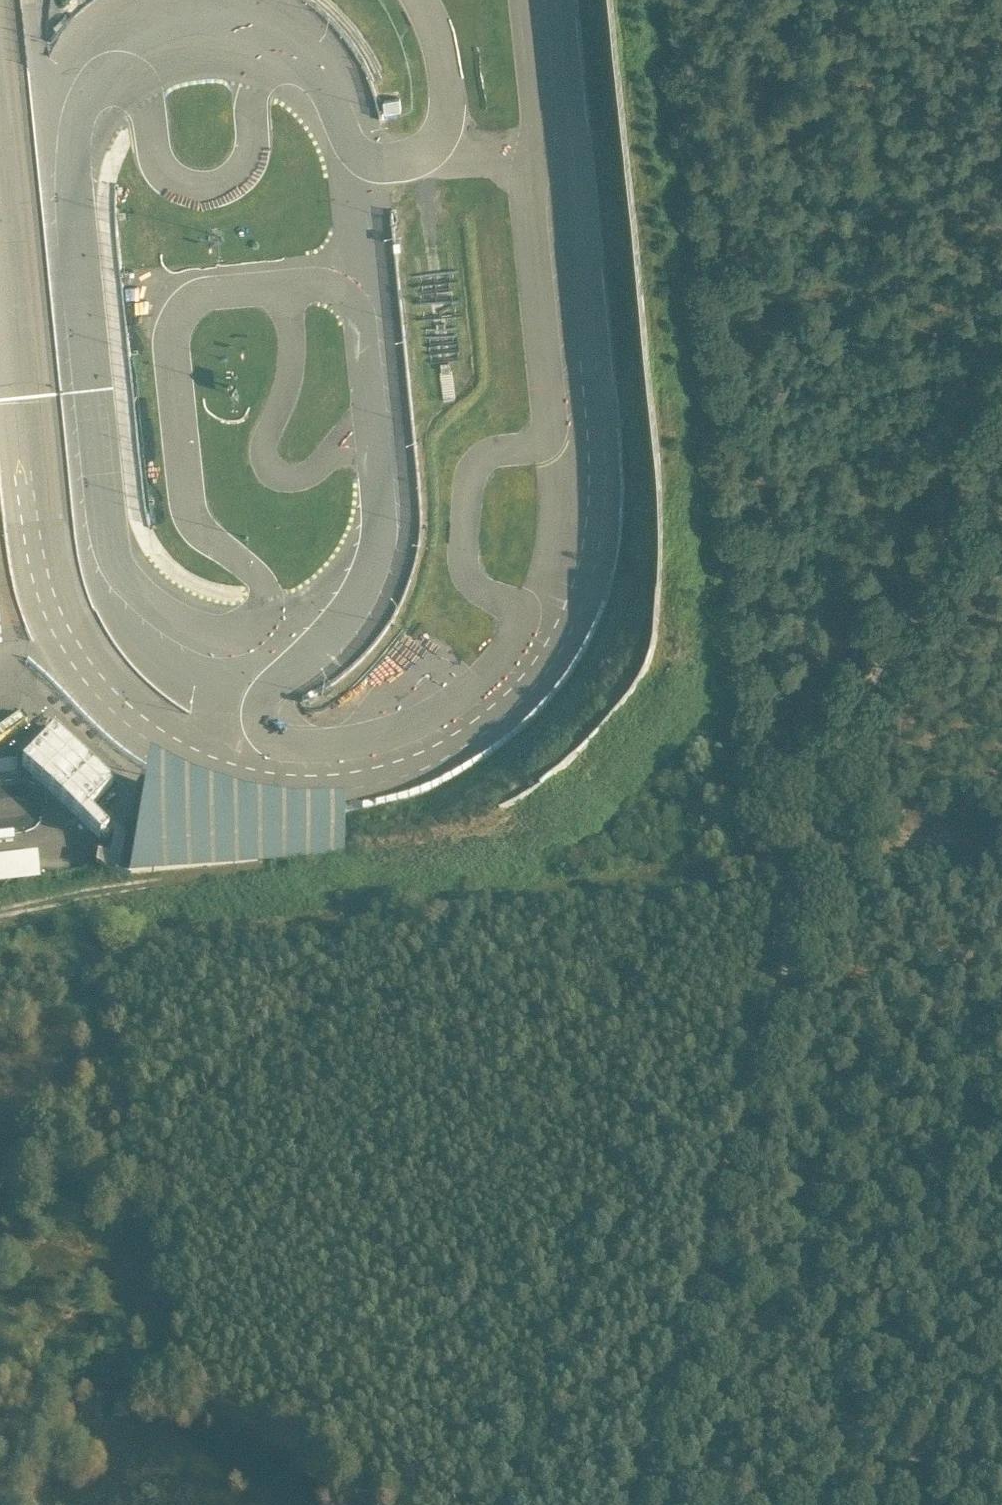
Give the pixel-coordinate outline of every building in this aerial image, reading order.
[(402,108),(401,96),(384,98),(386,110),(402,108)] [(21,764),(26,769),(100,838),(104,834),(108,830),(108,829),(88,811),(93,806),(113,785),(54,729),(21,764)] [(126,845),(128,876),(338,858),(335,822),(323,818),(277,822),(254,814),(240,815),(220,808),(219,808),(204,803),(208,802),(145,780),(140,780),(134,797),(136,816),(126,845)] [(118,870),(122,835),(110,834),(107,857),(94,856),(93,867),(118,870)]
